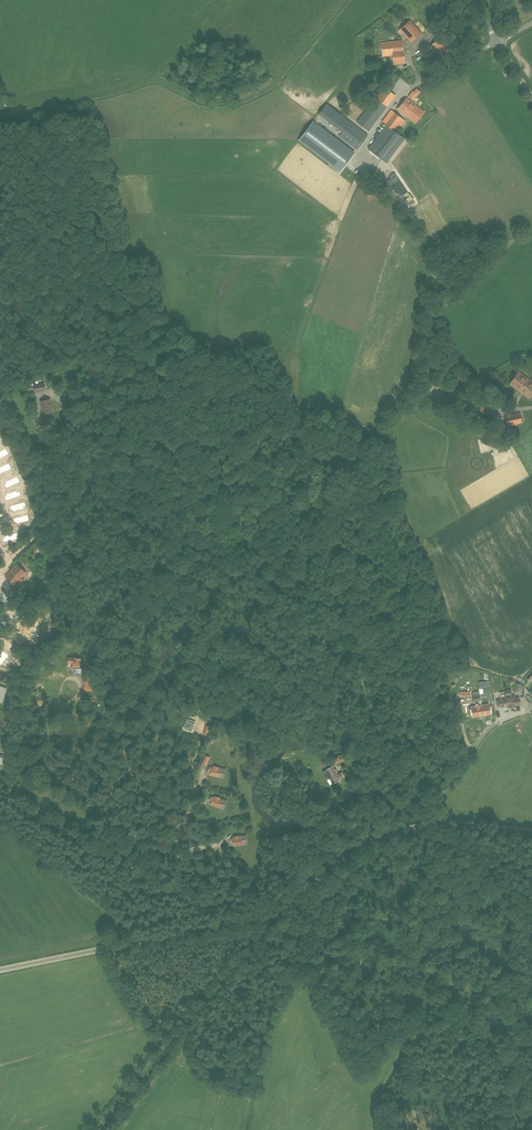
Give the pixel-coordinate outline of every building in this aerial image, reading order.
[(421,33),(410,20),(399,29),(411,42),(421,33)] [(428,47),(430,49),(424,54),(428,58),(433,53),(440,60),(456,47),(444,33),(428,47)] [(402,40),(381,42),(383,56),(393,55),(394,65),(405,63),(402,40)] [(431,68),(435,64),(429,59),(425,63),(431,68)] [(380,92),(357,122),(369,130),(387,106),(387,107),(395,95),(385,88),(381,93),(380,92)] [(413,90),(409,96),(413,99),(417,93),(413,90)] [(424,112),(407,98),(398,108),(416,123),(424,112)] [(401,136),(394,130),(403,119),(391,110),(383,121),(387,124),(369,148),(383,159),(401,136)] [(346,118),(342,116),(334,125),(339,129),(346,119),(346,118)] [(313,122),(299,140),(340,171),(354,153),(313,122)] [(339,136),(357,149),(368,135),(350,122),(339,136)] [(391,185),(397,192),(404,186),(399,179),(391,185)] [(401,198),(404,202),(412,197),(409,193),(401,198)] [(510,383),(530,398),(531,395),(531,382),(519,372),(510,383)] [(461,381),(456,375),(448,383),(453,388),(461,381)] [(46,389),(44,381),(34,384),(35,391),(46,389)] [(53,412),(50,399),(42,401),(43,408),(44,414),(53,412)] [(522,423),(520,412),(505,416),(508,426),(522,423)] [(9,453),(5,448),(0,452),(0,459),(9,453)] [(11,469),(9,463),(0,467),(0,474),(11,469)] [(6,483),(4,484),(6,488),(20,482),(17,476),(5,482),(6,483)] [(21,495),(19,491),(17,492),(16,491),(6,494),(6,496),(5,497),(6,501),(21,495)] [(11,510),(13,510),(13,512),(24,509),(23,507),(26,506),(25,502),(10,506),(11,510)] [(16,522),(17,524),(29,521),(28,515),(13,519),(14,523),(16,522)] [(17,533),(5,536),(5,538),(3,538),(4,542),(19,539),(17,533)] [(17,563),(5,576),(15,585),(27,573),(17,563)] [(9,600),(0,592),(0,601),(4,605),(9,600)] [(36,642),(37,629),(23,628),(21,641),(36,642)] [(8,656),(3,651),(0,655),(0,665),(4,661),(8,656)] [(79,664),(80,664),(81,659),(73,658),(74,658),(73,663),(72,663),(71,668),(79,669),(79,664)] [(480,688),(491,687),(490,680),(479,682),(480,688)] [(487,689),(484,690),(484,697),(488,696),(489,701),(492,701),(492,690),(487,691),(487,689)] [(497,700),(498,706),(502,706),(502,707),(508,706),(509,707),(516,707),(516,705),(520,704),(520,697),(515,698),(515,696),(512,696),(512,694),(512,690),(505,691),(505,695),(506,697),(501,698),(501,700),(497,700)] [(481,701),(480,693),(472,694),(473,702),(481,701)] [(482,706),(482,705),(471,707),(473,715),(481,714),(490,713),(489,705),(482,706)] [(183,728),(191,731),(194,724),(187,721),(185,725),(184,725),(183,728)] [(333,757),(335,764),(346,760),(344,754),(333,757)] [(222,770),(218,769),(219,767),(214,766),(213,767),(210,767),(209,770),(211,770),(210,774),(220,777),(222,770)] [(330,771),(327,773),(332,783),(344,777),(342,773),(338,775),(334,769),(333,769),(332,767),(329,769),(330,771)] [(219,799),(220,798),(215,796),(215,797),(211,796),(210,799),(212,800),(211,804),(220,807),(223,800),(219,799)] [(243,837),(239,837),(239,836),(234,836),(234,838),(231,838),(231,841),(233,841),(233,845),(243,844),(243,837)]
